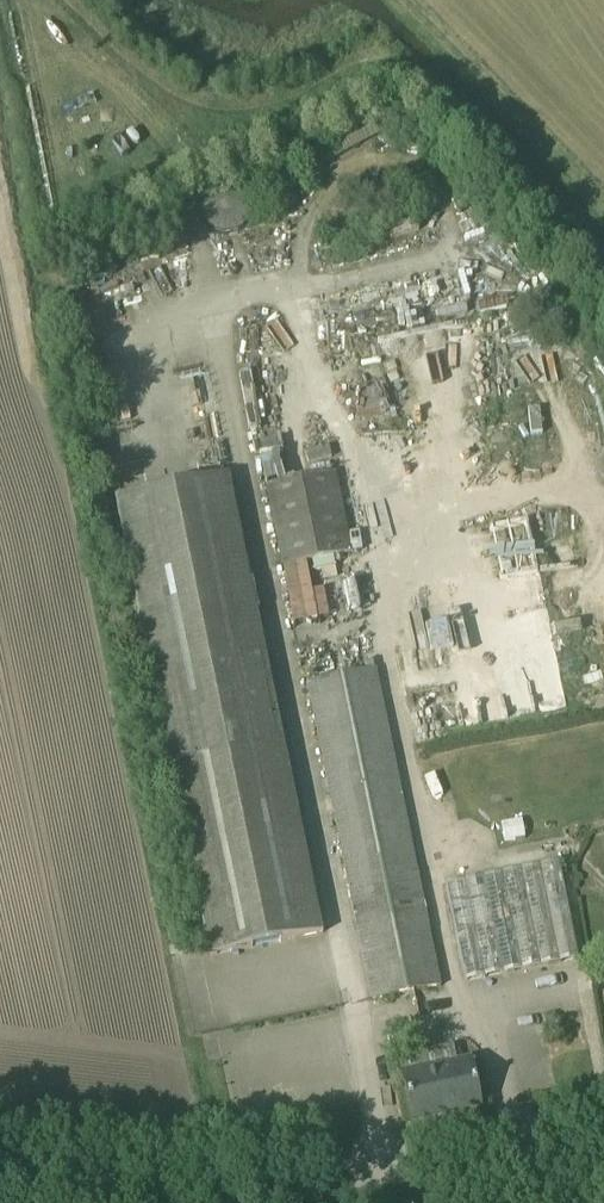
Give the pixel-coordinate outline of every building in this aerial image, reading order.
[(251,209),(251,208),(251,207),(251,206),(251,205),(251,204),(251,203),(250,203),(250,202),(250,201),(250,200),(249,199),(249,198),(249,197),(248,197),(248,196),(247,195),(247,194),(246,194),(246,193),(245,192),(244,191),(243,190),(242,189),(241,189),(241,188),(240,188),(240,187),(239,187),(238,186),(237,186),(236,186),(236,185),(235,185),(234,185),(233,184),(232,184),(231,184),(230,184),(229,184),(229,183),(228,183),(227,183),(226,183),(225,183),(224,183),(223,184),(222,184),(221,184),(220,184),(219,184),(218,185),(217,185),(216,185),(216,186),(215,186),(214,186),(214,187),(213,187),(212,188),(211,188),(211,189),(210,189),(209,190),(208,191),(207,192),(206,193),(206,194),(205,194),(205,195),(205,196),(204,196),(204,197),(203,198),(203,199),(203,200),(202,200),(202,201),(202,202),(202,203),(201,204),(201,205),(201,206),(201,207),(201,208),(201,209),(201,210),(201,211),(201,212),(201,213),(202,214),(202,215),(202,216),(203,217),(203,218),(203,219),(204,220),(204,221),(205,221),(205,222),(206,223),(206,224),(207,224),(207,225),(208,226),(209,226),(209,227),(210,227),(210,228),(211,228),(211,229),(212,229),(213,230),(214,230),(214,231),(215,231),(216,231),(217,232),(218,232),(219,232),(219,233),(220,233),(221,233),(222,233),(223,233),(224,233),(225,233),(226,233),(227,233),(228,233),(229,233),(230,233),(231,233),(232,233),(233,232),(234,232),(235,232),(236,232),(236,231),(237,231),(238,231),(238,230),(239,230),(240,229),(241,229),(241,228),(242,228),(243,227),(244,226),(244,225),(245,225),(245,224),(246,224),(246,223),(247,223),(247,222),(248,221),(248,220),(249,219),(249,218),(250,217),(250,216),(250,215),(250,214),(251,214),(251,213),(251,212),(251,211),(251,210),(251,209)] [(357,389),(358,412),(386,411),(385,388),(357,389)] [(329,453),(311,455),(313,472),(331,470),(329,453)] [(266,485),(283,565),(352,551),(335,471),(266,485)] [(115,497),(151,673),(209,956),(323,933),(229,474),(115,497)] [(483,528),(497,581),(542,569),(529,517),(483,528)] [(522,659),(555,649),(543,605),(509,614),(522,659)] [(427,622),(430,649),(453,646),(450,620),(427,622)] [(441,986),(375,667),(307,681),(372,1000),(441,986)] [(465,981),(578,958),(559,862),(446,885),(465,981)] [(443,1107),(445,1114),(481,1107),(471,1060),(456,1063),(453,1047),(399,1059),(413,1121),(415,1121),(413,1113),(443,1107)]
